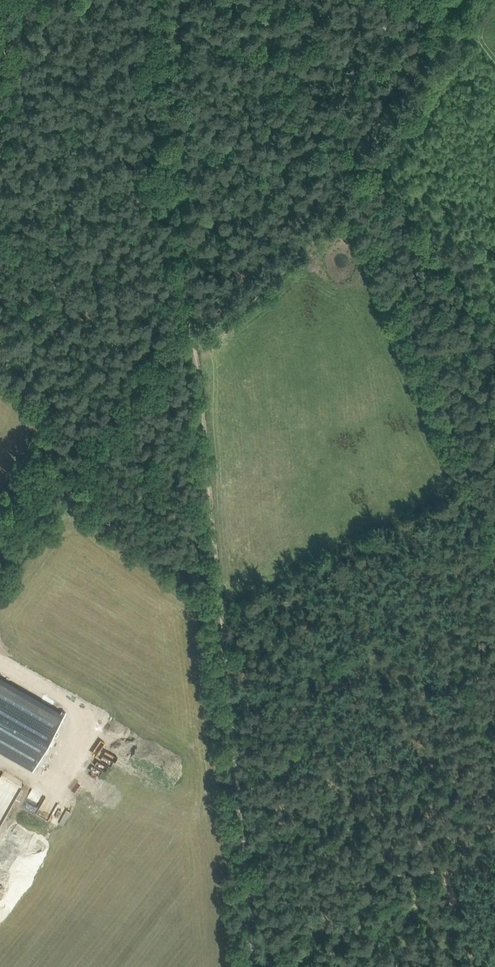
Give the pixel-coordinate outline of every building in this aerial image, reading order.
[(34,768),(64,715),(0,679),(0,749),(34,768)] [(25,808),(38,816),(43,807),(30,799),(25,808)]
